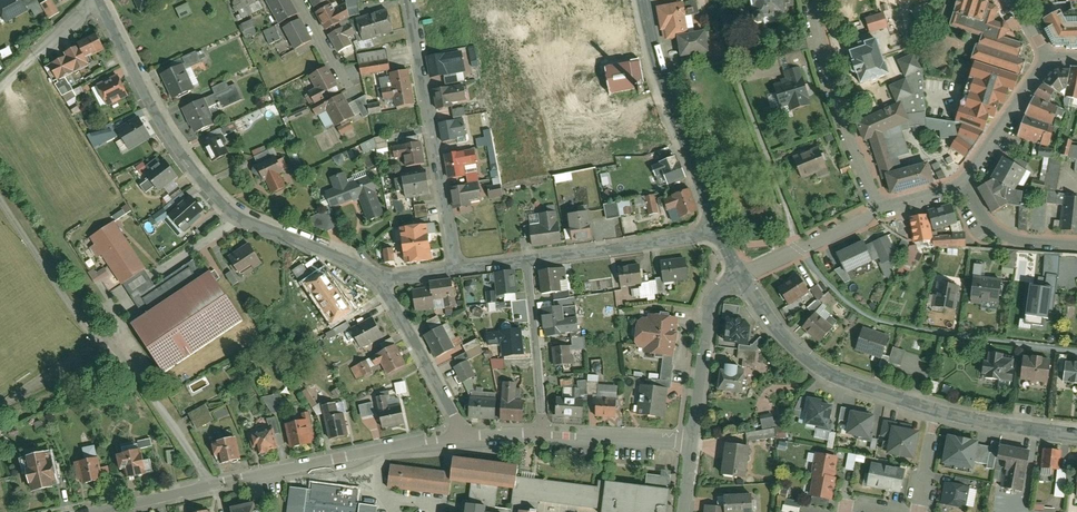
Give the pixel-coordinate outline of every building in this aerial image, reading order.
[(1,18),(4,24),(27,11),(26,8),(21,0),(0,0),(0,18),(1,18)] [(26,8),(36,2),(35,0),(21,0),(26,8)] [(40,5),(48,21),(59,15),(50,0),(49,0),(40,5)] [(291,0),(270,0),(279,16),(295,7),(291,0)] [(316,6),(325,24),(347,12),(346,0),(339,0),(333,3),(332,0),(327,0),(316,6)] [(759,22),(788,16),(784,0),(754,0),(759,22)] [(987,0),(960,0),(953,24),(983,34),(980,44),(978,43),(973,58),(977,59),(1022,73),(1023,74),(1028,59),(1021,56),(1025,43),(1007,37),(1010,30),(1006,23),(995,20),(999,7),(990,4),(991,1),(987,0)] [(1062,8),(1041,18),(1054,45),(1067,45),(1067,49),(1076,48),(1076,0),(1072,0),(1073,8),(1064,12),(1062,8)] [(684,1),(658,6),(665,39),(679,36),(690,34),(684,1)] [(178,18),(191,12),(186,2),(174,8),(178,18)] [(385,5),(357,14),(363,34),(391,26),(385,5)] [(527,37),(540,107),(565,102),(613,93),(607,65),(641,59),(632,8),(525,28),(527,37)] [(862,17),(866,33),(887,26),(882,11),(862,17)] [(309,34),(298,13),(284,21),(295,42),(309,34)] [(348,18),(327,29),(337,47),(351,39),(346,30),(351,27),(348,18)] [(251,19),(239,23),(244,36),(256,32),(251,19)] [(267,44),(280,39),(274,25),(261,31),(267,44)] [(101,42),(95,30),(77,39),(78,41),(83,51),(101,42)] [(706,31),(679,36),(683,55),(710,50),(706,31)] [(867,45),(852,50),(855,61),(853,65),(854,70),(859,71),(863,82),(870,80),(870,82),(881,78),(881,77),(892,73),(888,60),(886,61),(878,37),(866,41),(867,45)] [(58,55),(50,59),(56,72),(86,58),(83,51),(78,41),(71,44),(65,47),(66,51),(58,55)] [(388,48),(358,53),(362,76),(392,72),(388,48)] [(464,51),(429,55),(431,76),(467,72),(464,51)] [(935,181),(930,161),(904,168),(900,156),(912,152),(904,130),(909,127),(928,125),(927,116),(924,52),(915,52),(899,59),(907,77),(890,84),(899,102),(857,121),(866,140),(871,137),(884,179),(888,178),(892,193),(935,181)] [(641,59),(607,65),(613,93),(647,87),(641,59)] [(956,121),(986,131),(991,116),(996,117),(1002,100),(1007,102),(1011,90),(1016,92),(1022,73),(977,59),(956,121)] [(180,60),(163,68),(173,90),(190,82),(180,60)] [(335,80),(325,61),(310,70),(316,81),(308,85),(312,92),(335,80)] [(1064,93),(1070,62),(1060,63),(1054,66),(1045,83),(1056,89),(1064,93)] [(1064,93),(1076,96),(1076,64),(1070,62),(1064,93)] [(409,68),(392,72),(398,107),(416,104),(409,68)] [(805,71),(777,79),(785,106),(813,98),(805,71)] [(118,76),(98,85),(108,105),(128,96),(118,76)] [(63,77),(53,82),(63,102),(74,96),(63,77)] [(466,83),(434,88),(437,108),(469,102),(466,83)] [(1056,89),(1045,83),(1036,95),(1051,101),(1056,89)] [(353,109),(341,87),(312,103),(316,109),(326,103),(335,119),(353,109)] [(613,93),(565,102),(569,126),(617,117),(613,93)] [(201,94),(182,102),(193,125),(212,117),(201,94)] [(1051,101),(1036,95),(1026,115),(1053,124),(1060,105),(1051,101)] [(1053,124),(1026,115),(1019,135),(1050,146),(1057,126),(1053,124)] [(952,138),(952,146),(967,157),(986,131),(956,121),(927,116),(928,125),(928,130),(941,129),(941,138),(952,138)] [(140,118),(118,130),(129,148),(150,136),(140,118)] [(467,118),(442,122),(445,141),(471,136),(467,118)] [(217,131),(204,138),(212,154),(225,147),(217,131)] [(426,162),(421,134),(409,137),(410,143),(395,145),(397,156),(406,155),(408,165),(426,162)] [(359,140),(360,152),(385,148),(384,137),(359,140)] [(823,146),(795,155),(804,180),(831,170),(823,146)] [(476,149),(445,153),(449,179),(480,175),(476,149)] [(270,188),(283,181),(277,167),(281,165),(274,150),(256,158),(270,188)] [(175,172),(163,154),(159,156),(156,152),(145,159),(149,164),(145,166),(158,184),(175,172)] [(676,153),(659,162),(669,183),(686,174),(676,153)] [(998,173),(995,178),(988,182),(979,187),(994,213),(1011,204),(1023,205),(1025,190),(1017,189),(1029,169),(1007,157),(1004,161),(998,173)] [(325,187),(330,201),(357,190),(367,215),(382,209),(367,171),(347,179),(343,168),(330,173),(334,184),(325,187)] [(941,169),(934,170),(937,179),(943,178),(941,169)] [(431,191),(428,172),(404,176),(407,195),(431,191)] [(472,184),(452,187),(457,214),(477,211),(472,184)] [(690,189),(666,196),(669,208),(677,206),(682,217),(698,212),(690,189)] [(190,193),(171,209),(182,222),(201,206),(190,193)] [(656,193),(646,195),(650,213),(660,211),(656,193)] [(632,197),(634,208),(647,206),(645,195),(632,197)] [(1065,196),(1062,229),(1076,230),(1076,197),(1065,196)] [(631,215),(630,200),(602,202),(603,217),(631,215)] [(960,222),(954,202),(929,209),(930,214),(934,229),(960,222)] [(1049,204),(1030,204),(1029,232),(1047,233),(1049,204)] [(114,219),(130,210),(127,205),(111,214),(114,219)] [(591,209),(570,211),(573,238),(594,236),(591,209)] [(559,211),(531,215),(536,246),(563,242),(559,211)] [(933,237),(930,214),(911,216),(913,239),(933,237)] [(111,218),(92,231),(123,277),(142,264),(111,218)] [(403,228),(408,261),(434,258),(429,225),(403,228)] [(899,256),(890,235),(873,242),(882,263),(899,256)] [(247,238),(228,251),(239,268),(259,256),(247,238)] [(867,240),(839,251),(848,271),(875,260),(867,240)] [(905,278),(911,262),(917,265),(922,253),(913,250),(914,247),(907,244),(896,274),(905,278)] [(384,262),(392,261),(391,247),(383,247),(384,262)] [(1011,267),(1015,251),(1007,249),(1004,266),(1011,267)] [(144,308),(128,319),(162,369),(243,314),(209,265),(205,268),(194,252),(153,279),(142,264),(123,277),(144,308)] [(687,255),(663,258),(666,282),(690,278),(687,255)] [(643,262),(619,265),(622,287),(645,284),(643,262)] [(93,284),(108,274),(103,266),(95,271),(93,268),(86,272),(93,284)] [(562,266),(542,269),(545,293),(565,290),(562,266)] [(347,305),(323,268),(306,279),(331,316),(347,305)] [(517,268),(496,271),(499,294),(520,291),(517,268)] [(800,272),(779,286),(791,305),(812,291),(800,272)] [(433,287),(414,290),(417,310),(437,307),(436,299),(445,297),(447,306),(457,304),(453,277),(432,280),(433,287)] [(1001,280),(974,277),(970,302),(981,303),(982,299),(999,301),(1001,280)] [(962,284),(939,281),(935,306),(958,310),(962,284)] [(1052,287),(1030,284),(1025,320),(1032,321),(1032,324),(1043,326),(1044,318),(1048,319),(1049,310),(1053,310),(1055,294),(1052,293),(1052,287)] [(578,304),(544,308),(547,335),(580,332),(578,304)] [(682,315),(642,309),(637,350),(676,355),(682,315)] [(371,310),(351,321),(361,342),(382,331),(371,310)] [(835,327),(818,312),(804,327),(821,343),(835,327)] [(725,341),(749,344),(752,325),(747,318),(728,316),(725,341)] [(523,324),(501,328),(505,355),(527,352),(523,324)] [(455,346),(444,325),(424,336),(435,357),(455,346)] [(893,336),(864,326),(856,349),(884,360),(893,336)] [(379,361),(384,370),(406,359),(394,337),(369,350),(376,363),(379,361)] [(462,345),(467,358),(481,354),(477,340),(462,345)] [(570,343),(553,346),(557,366),(574,363),(570,343)] [(1016,354),(988,351),(985,377),(1013,381),(1016,354)] [(465,354),(448,360),(450,365),(467,359),(465,354)] [(1054,359),(1026,354),(1022,378),(1051,383),(1054,359)] [(490,368),(503,368),(502,358),(490,359),(490,368)] [(455,367),(464,382),(477,375),(468,360),(455,367)] [(1067,360),(1065,381),(1076,383),(1076,361),(1067,360)] [(747,371),(721,368),(719,390),(745,393),(747,371)] [(926,394),(934,396),(937,382),(929,380),(926,394)] [(395,394),(405,392),(404,381),(393,382),(395,394)] [(521,421),(522,382),(505,382),(504,420),(521,421)] [(670,387),(642,383),(638,412),(667,416),(670,387)] [(373,389),(381,421),(402,416),(398,398),(388,400),(385,387),(373,389)] [(262,396),(267,413),(281,409),(276,392),(262,396)] [(617,395),(598,394),(597,415),(617,416),(617,395)] [(320,400),(327,435),(350,430),(343,396),(320,400)] [(586,400),(558,397),(556,418),(584,421),(586,400)] [(498,399),(472,398),(471,417),(497,419),(498,399)] [(822,401),(808,399),(806,412),(809,412),(807,424),(816,425),(816,429),(830,432),(832,423),(829,422),(832,407),(821,405),(822,401)] [(203,403),(185,413),(194,429),(212,419),(203,403)] [(283,416),(288,441),(307,437),(306,430),(313,429),(307,403),(294,405),(296,414),(283,416)] [(863,411),(849,409),(847,421),(850,422),(848,433),(858,435),(857,438),(871,441),(873,433),(869,432),(872,416),(862,414),(863,411)] [(775,416),(758,418),(759,428),(776,426),(775,416)] [(45,417),(32,422),(36,432),(49,427),(45,417)] [(254,443),(256,451),(277,445),(271,421),(246,428),(250,444),(254,443)] [(921,430),(895,425),(890,453),(916,458),(921,430)] [(746,440),(776,438),(775,429),(745,431),(746,440)] [(220,451),(222,459),(235,456),(234,451),(239,450),(235,431),(212,436),(213,439),(208,440),(211,453),(220,451)] [(980,439),(950,434),(945,464),(974,470),(980,439)] [(123,474),(143,469),(142,465),(146,464),(142,448),(139,449),(136,438),(120,441),(121,448),(114,450),(118,468),(121,467),(123,474)] [(752,446),(726,442),(721,473),(748,477),(752,446)] [(1034,447),(1002,442),(994,487),(1026,493),(1034,447)] [(1064,449),(1045,447),(1043,467),(1062,469),(1064,449)] [(30,482),(32,489),(54,483),(53,477),(56,476),(51,458),(48,459),(45,448),(26,453),(29,462),(23,464),(28,483),(30,482)] [(96,449),(72,454),(78,481),(102,475),(96,449)] [(817,451),(814,473),(838,476),(841,453),(817,451)] [(390,458),(387,479),(451,486),(452,477),(468,478),(467,493),(465,511),(444,507),(443,511),(537,511),(540,492),(600,498),(602,476),(598,476),(597,482),(514,473),(516,460),(454,453),(453,466),(390,458)] [(852,470),(853,461),(863,461),(863,455),(846,454),(845,470),(852,470)] [(907,466),(874,461),(869,487),(902,493),(907,466)] [(602,476),(600,498),(598,511),(611,511),(664,511),(668,472),(645,470),(643,481),(602,476)] [(814,473),(812,495),(836,498),(838,476),(814,473)] [(307,474),(307,480),(286,478),(282,511),(312,511),(312,507),(351,511),(374,511),(376,498),(357,496),(359,480),(307,474)] [(971,487),(946,482),(942,505),(968,509),(971,487)] [(754,491),(724,494),(725,506),(707,504),(706,511),(756,511),(754,491)] [(800,502),(784,498),(781,511),(785,511),(797,511),(800,502)] [(232,508),(233,511),(258,511),(256,502),(232,508)]
